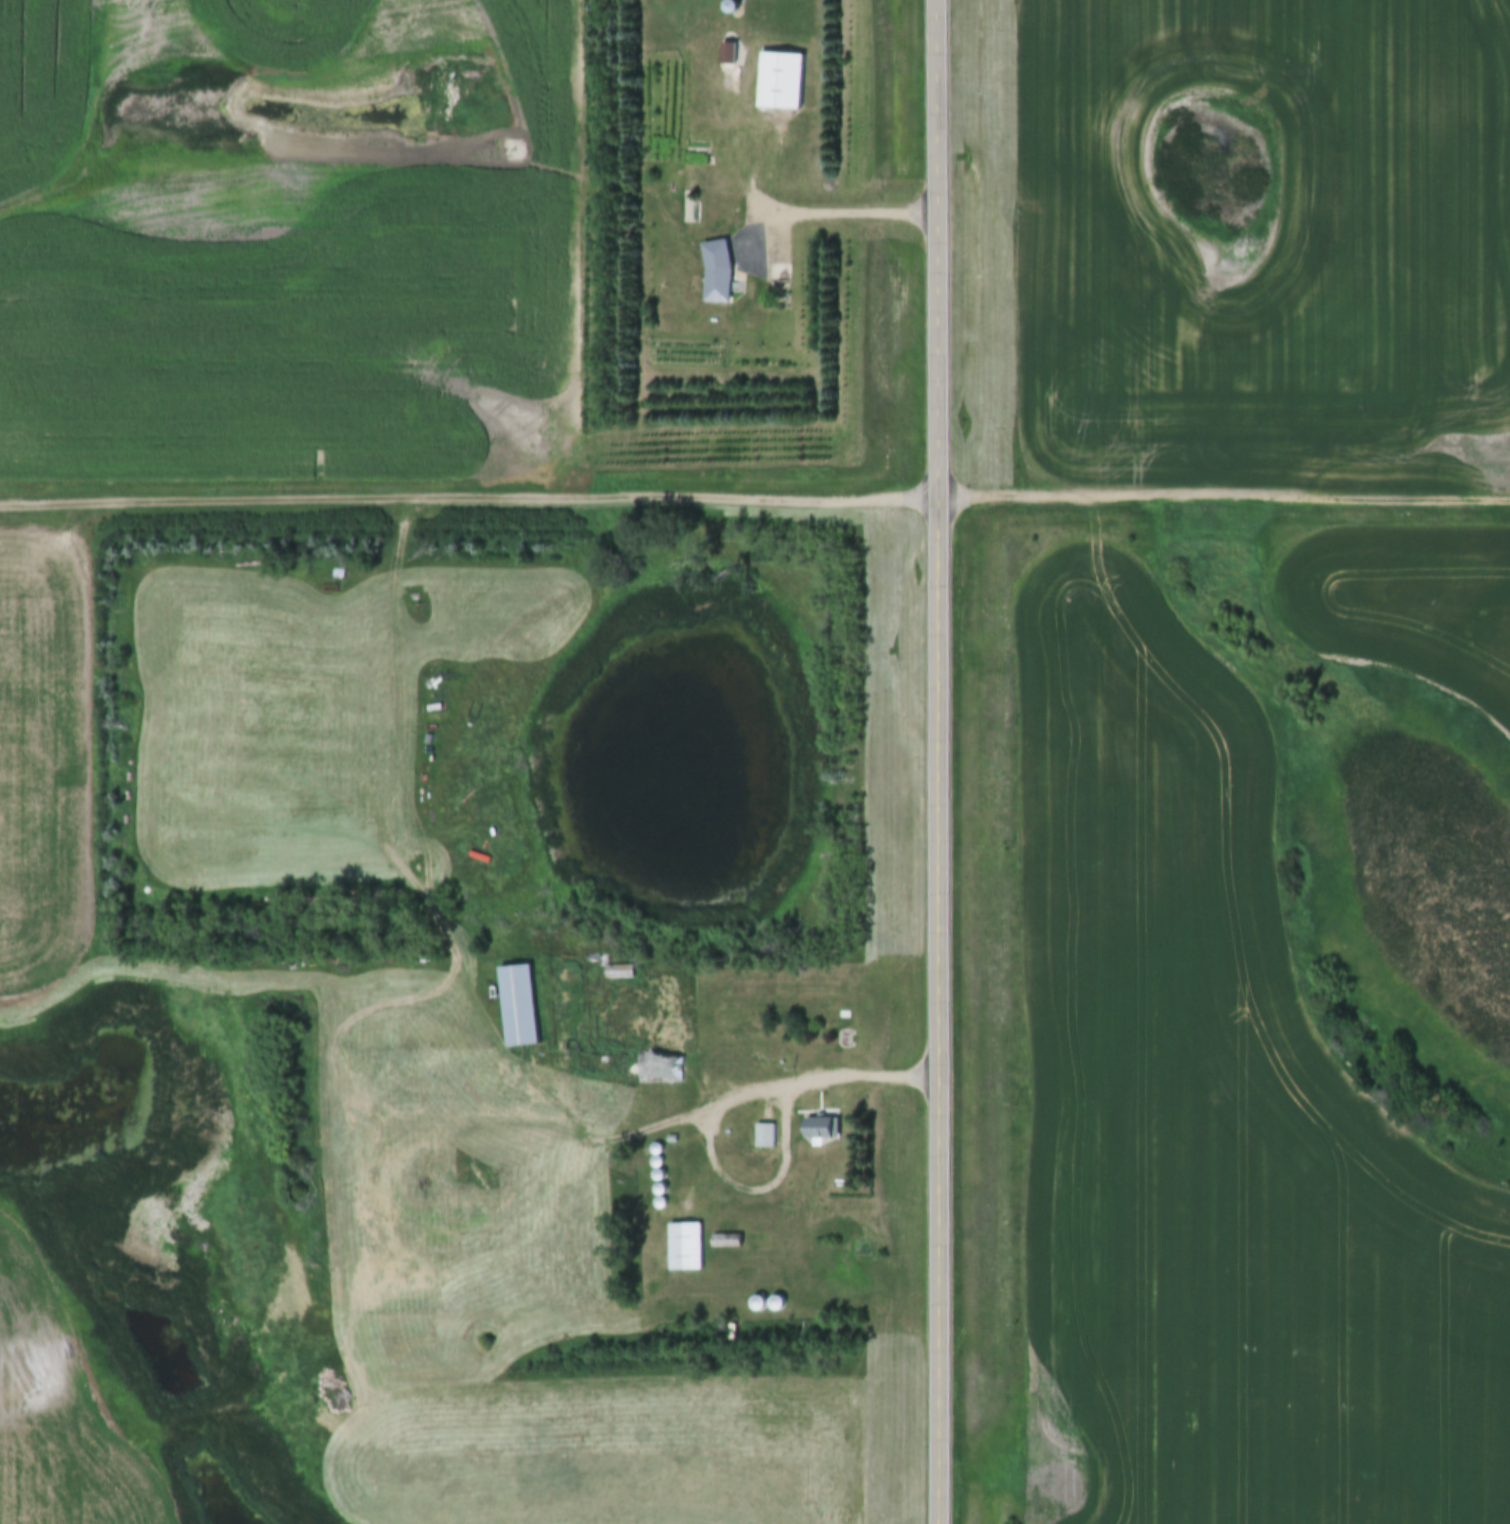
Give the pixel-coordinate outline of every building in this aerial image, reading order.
[(736,11),(739,6),(737,1),(735,0),(726,0),(724,5),(726,11),(731,13),(736,11)] [(759,52),(801,54),(798,110),(756,107),(759,52)] [(721,64),(732,65),(731,76),(721,75),(721,64)] [(704,272),(699,244),(724,240),(728,271),(727,303),(702,302),(704,272)] [(528,965),(537,1045),(506,1049),(497,969),(528,965)] [(605,966),(634,966),(634,979),(605,979),(605,966)] [(685,1056),(685,1083),(637,1084),(636,1056),(685,1056)] [(804,1119),(830,1119),(830,1139),(804,1139),(804,1119)] [(755,1124),(775,1124),(775,1147),(755,1147),(755,1124)] [(659,1155),(663,1152),(665,1148),(663,1144),(658,1143),(654,1145),(653,1149),(655,1153),(659,1155)] [(660,1167),(664,1165),(666,1161),(664,1157),(659,1155),(655,1158),(654,1162),(656,1166),(660,1167)] [(661,1181),(665,1178),(667,1174),(665,1170),(660,1168),(656,1171),(655,1175),(657,1179),(661,1181)] [(662,1195),(666,1193),(668,1188),(666,1184),(661,1183),(657,1185),(656,1189),(658,1193),(662,1195)] [(663,1208),(667,1206),(669,1202),(667,1198),(662,1196),(658,1198),(657,1203),(659,1207),(663,1208)] [(667,1224),(700,1224),(701,1271),(668,1272),(667,1224)] [(712,1235),(741,1235),(741,1247),(712,1247),(712,1235)] [(779,1311),(785,1308),(787,1302),(784,1297),(778,1295),(773,1298),(771,1304),(774,1309),(779,1311)] [(760,1311),(766,1309),(768,1303),(765,1298),(759,1296),(754,1298),(752,1304),(755,1310),(760,1311)]
